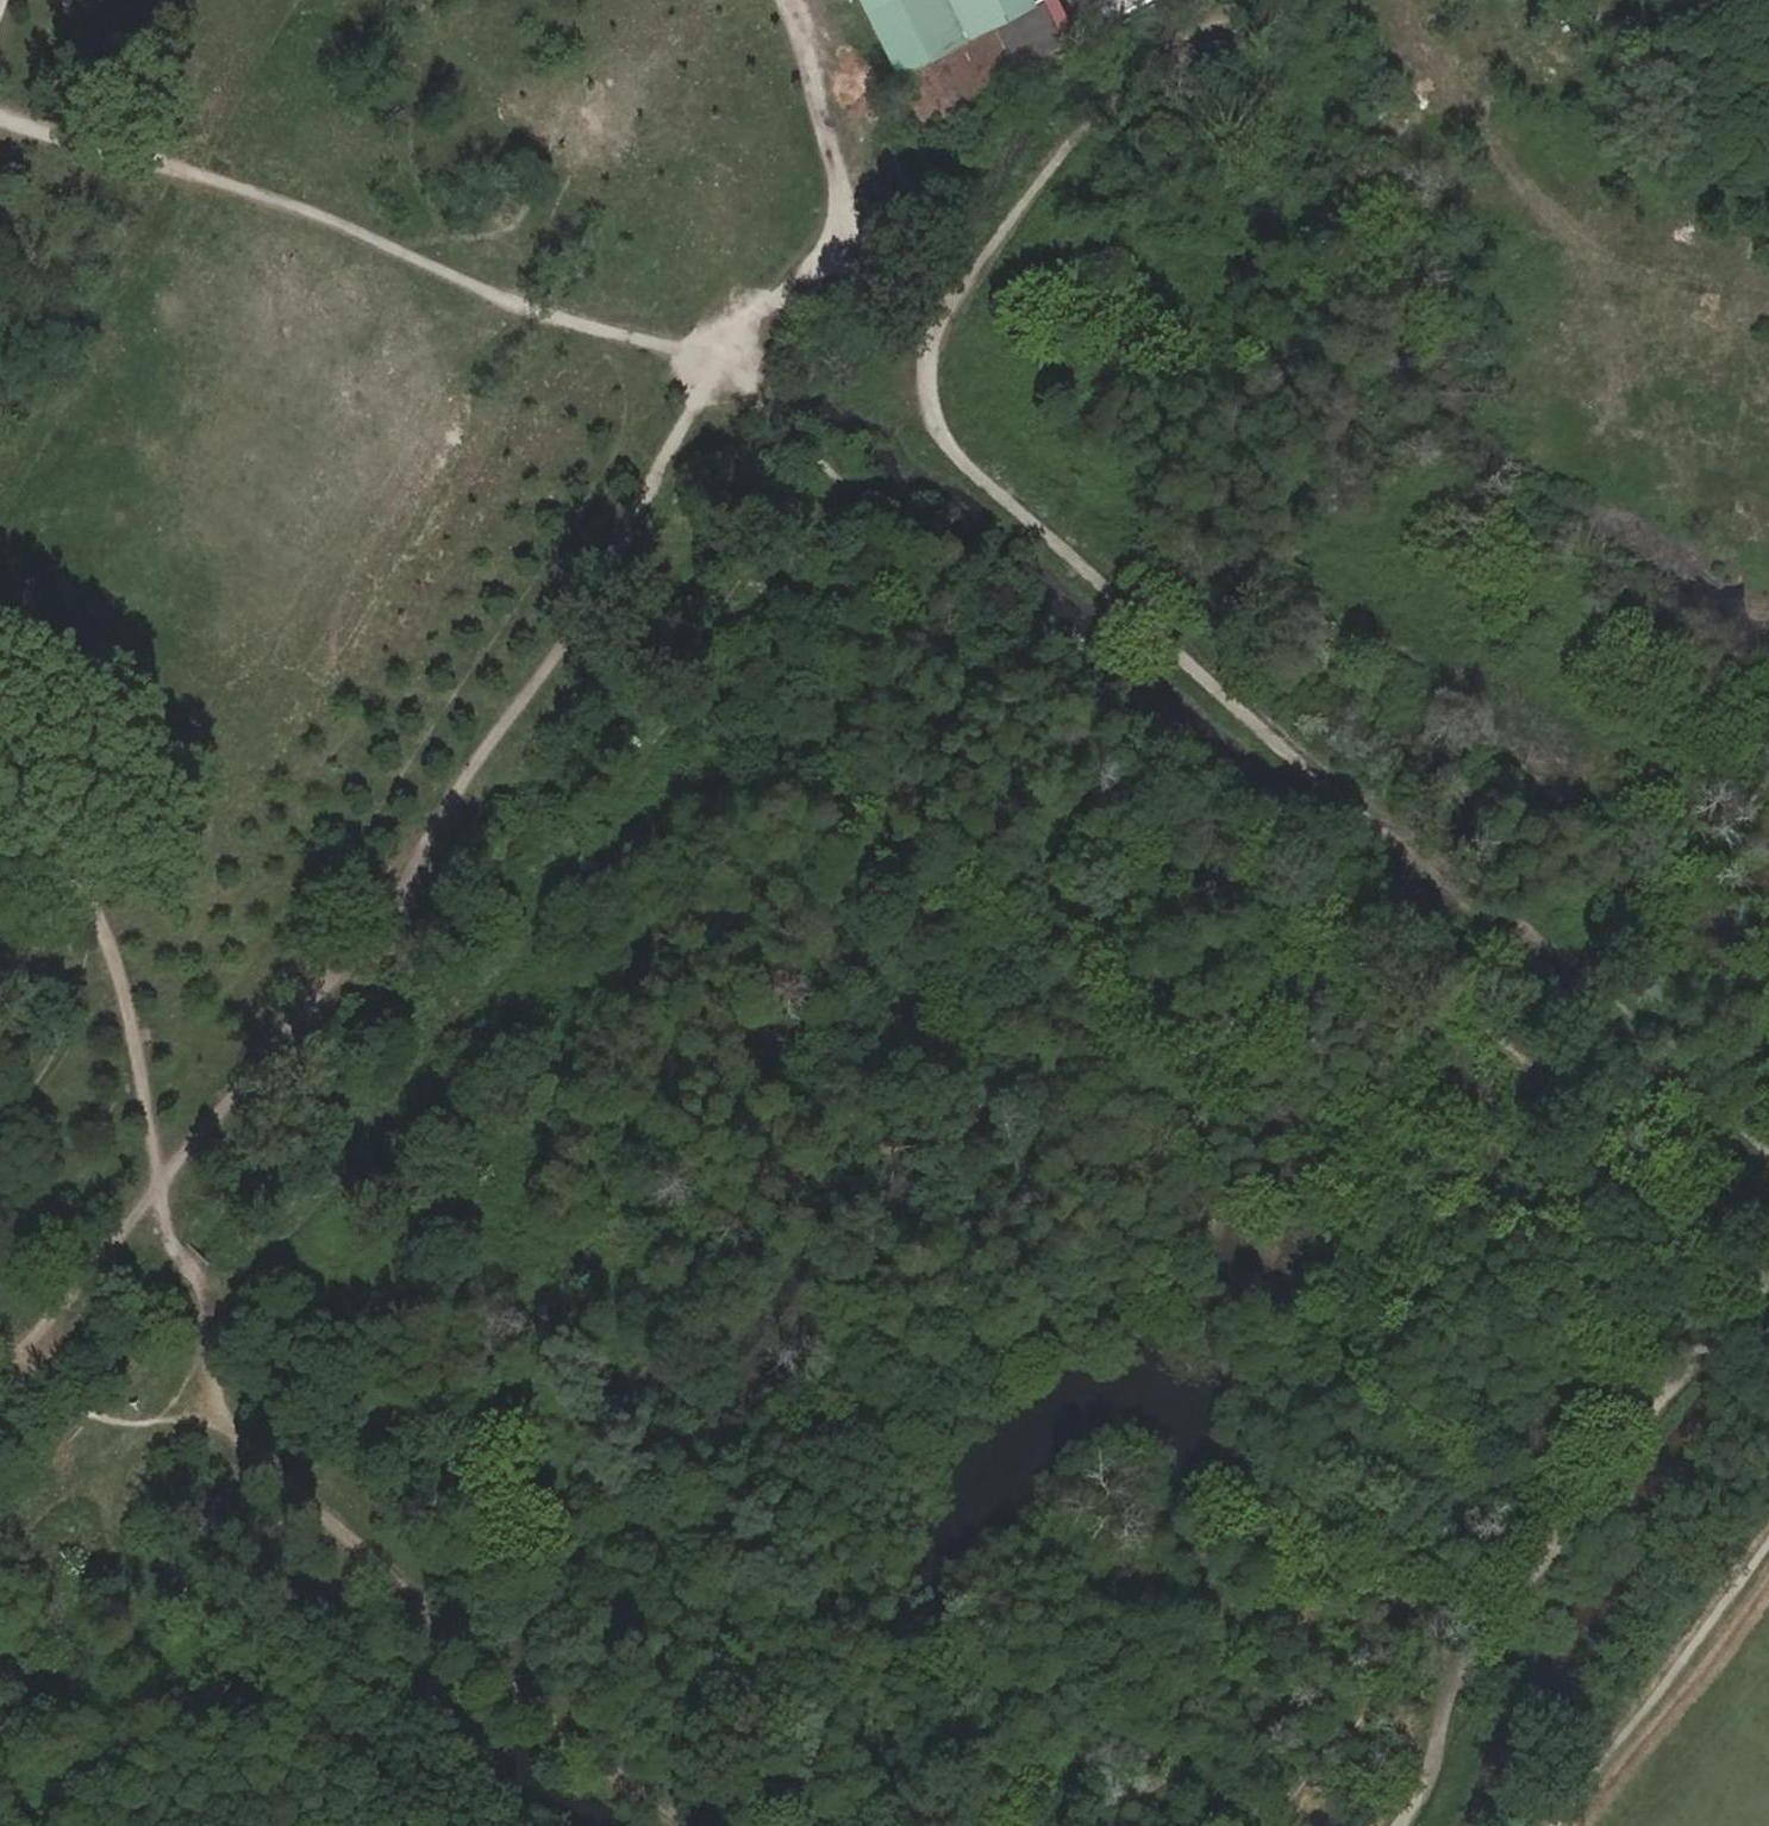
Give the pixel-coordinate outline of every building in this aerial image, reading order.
[(920,130),(982,101),(986,109),(1003,100),(1000,93),(973,37),(1028,10),(1023,0),(856,0),(920,130)] [(1028,10),(1044,2),(1043,0),(1023,0),(1028,10)] [(973,37),(1000,93),(1021,81),(1051,57),(1028,10),(973,37)]
